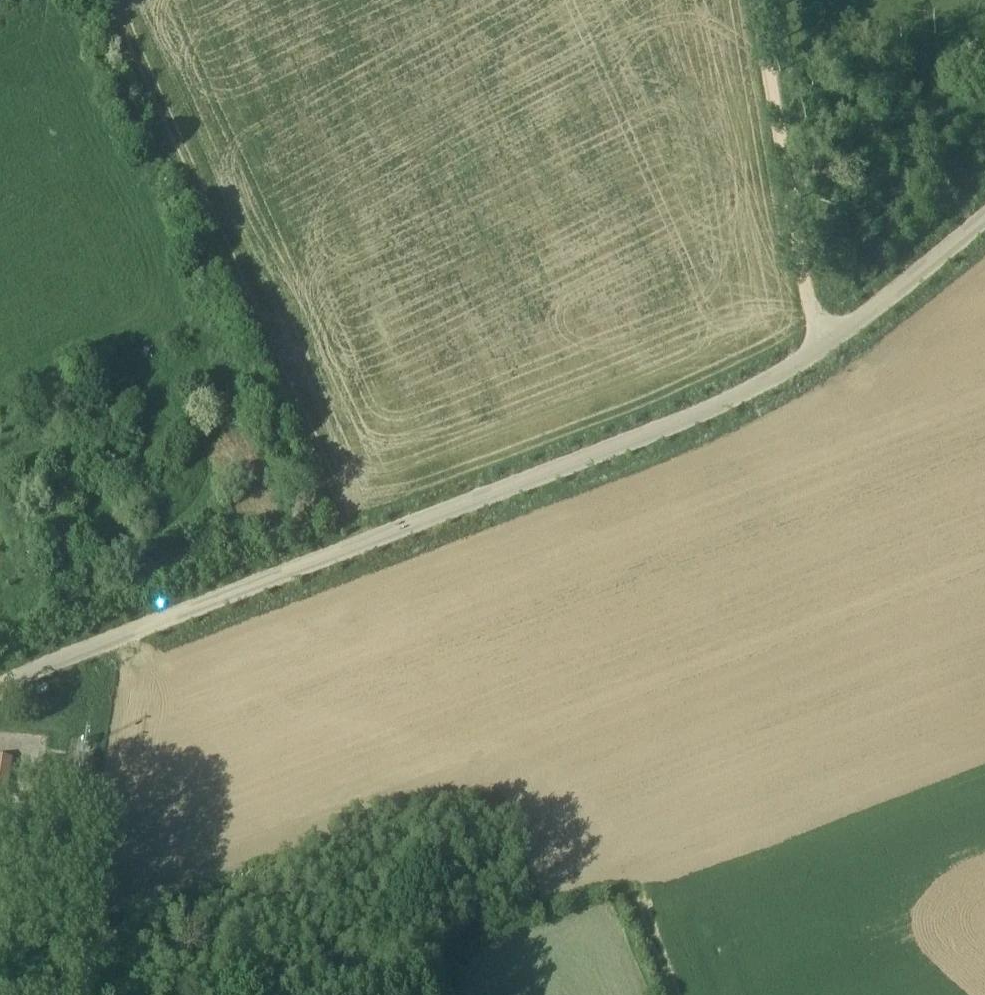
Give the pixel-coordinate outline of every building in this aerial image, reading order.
[(5,794),(11,759),(0,758),(0,793),(5,794)]
